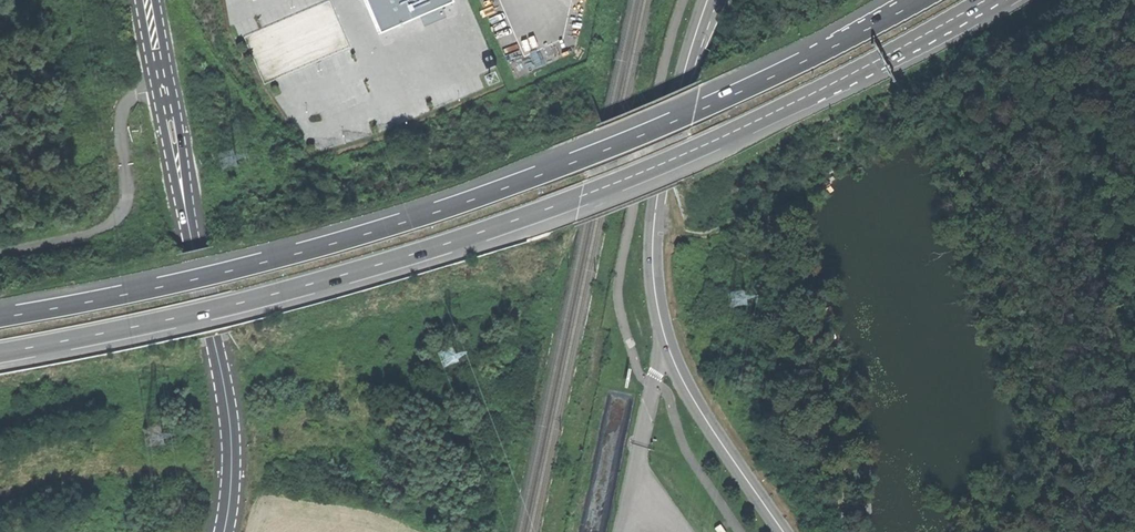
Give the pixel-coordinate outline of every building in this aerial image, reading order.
[(368,3),(369,5),(370,8),(372,12),(379,31),(424,13),(430,10),(443,5),(454,1),(454,0),(367,0),(368,3)] [(341,38),(334,14),(311,12),(295,16),(307,17),(306,25),(318,26),(322,25),(323,16),(327,33),(318,36),(326,37),(329,46),(330,28),(334,27),(337,37),(341,38)]
